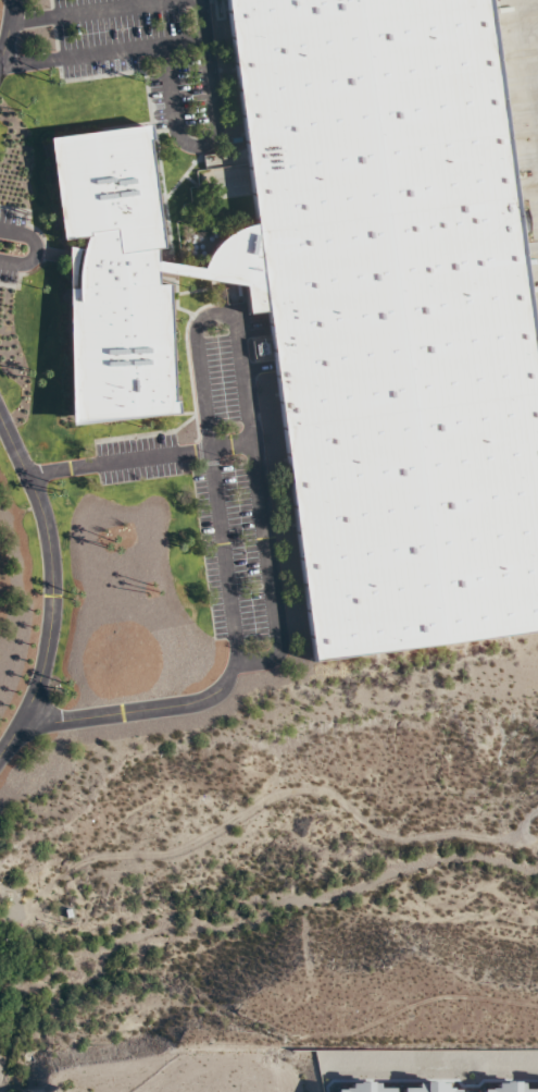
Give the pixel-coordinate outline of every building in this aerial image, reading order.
[(253,223),(222,0),(490,0),(537,333),(537,626),(315,658),(265,310),(253,223)] [(155,257),(154,248),(164,246),(148,124),(49,136),(62,240),(88,236),(82,248),(67,246),(68,424),(178,413),(177,400),(173,400),(167,283),(157,284),(155,271),(245,284),(248,312),(265,310),(253,223),(245,226),(236,230),(228,234),(222,238),(215,245),(211,251),(205,259),(202,268),(155,260),(155,259),(155,257)]
